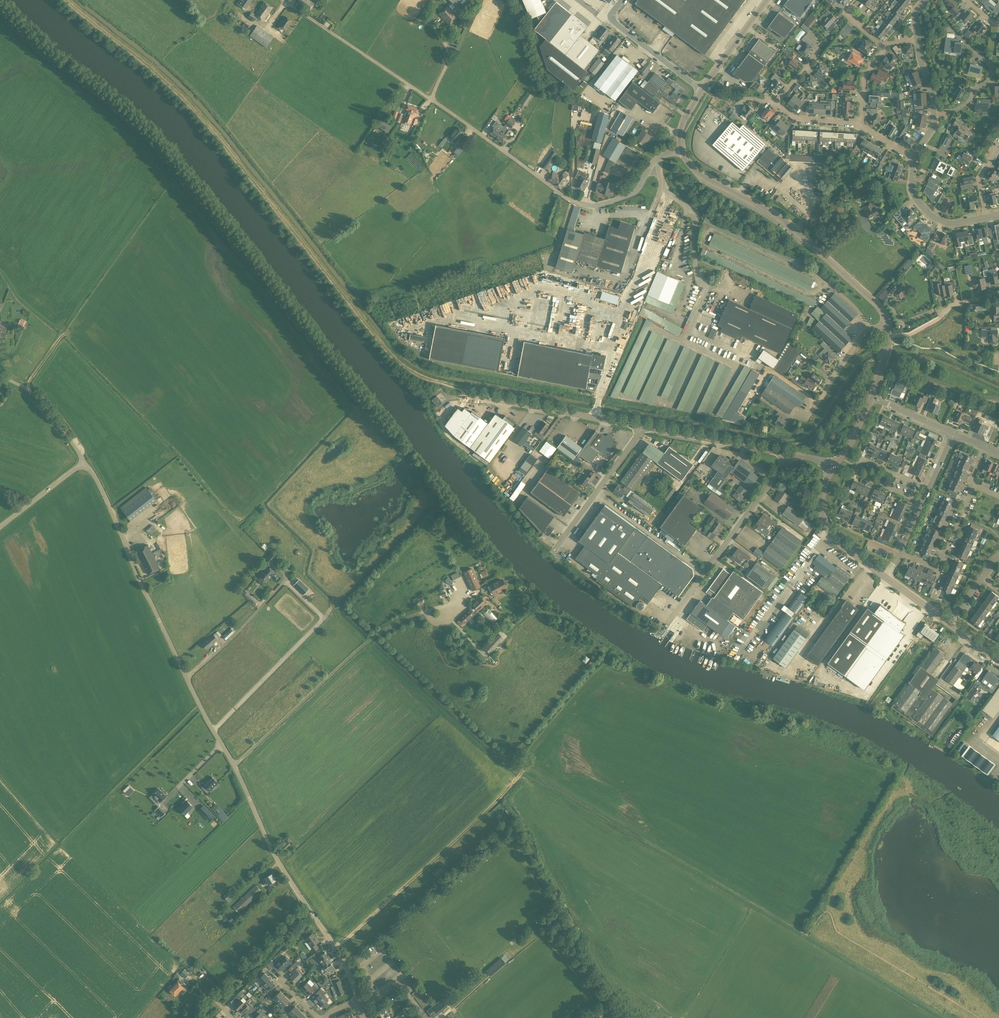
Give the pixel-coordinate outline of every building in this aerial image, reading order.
[(246,10),(252,0),(239,0),(237,4),(246,10)] [(295,5),(300,9),(302,6),(309,11),(314,4),(309,0),(299,0),(295,5)] [(531,18),(546,12),(541,0),(523,0),(531,18)] [(705,55),(746,0),(638,0),(635,3),(705,55)] [(808,7),(798,0),(788,0),(784,6),(800,17),(808,7)] [(907,6),(900,0),(898,3),(895,0),(893,2),(903,10),(907,6)] [(958,3),(955,0),(945,0),(943,2),(949,7),(950,5),(952,8),(950,10),(955,15),(959,10),(955,6),(958,3)] [(982,5),(993,14),(993,13),(996,15),(998,12),(998,2),(995,6),(989,1),(990,0),(985,0),(982,5)] [(273,8),(264,2),(255,15),(252,12),(247,18),(253,23),(257,18),(263,22),(273,8)] [(551,73),(581,35),(588,27),(556,2),(534,30),(546,39),(540,46),(548,70),(551,73)] [(897,12),(899,15),(903,10),(893,2),(891,4),(895,7),(892,10),(894,11),(896,13),(897,12)] [(439,14),(443,19),(448,24),(459,15),(459,13),(462,10),(458,5),(457,6),(454,9),(449,4),(439,14)] [(896,13),(894,11),(892,13),(888,10),(887,12),(897,20),(901,16),(899,15),(897,12),(896,13)] [(883,13),(888,17),(886,20),(893,25),(897,20),(887,12),(887,13),(885,11),(883,13)] [(962,21),(965,24),(972,15),(968,11),(964,16),(960,11),(955,17),(960,22),(962,21)] [(795,24),(779,12),(768,27),(784,39),(795,24)] [(827,28),(827,29),(829,32),(834,27),(831,25),(836,19),(831,13),(822,23),(827,28)] [(813,16),(806,24),(810,27),(815,21),(813,19),(814,17),(813,16)] [(281,22),(276,28),(280,30),(282,28),(283,28),(286,31),(292,22),(289,19),(285,17),(282,23),(281,22)] [(893,25),(886,20),(884,23),(879,18),(877,20),(879,22),(889,30),(893,25)] [(876,22),(881,27),(879,29),(885,35),(889,30),(879,22),(877,20),(876,22)] [(985,30),(987,27),(982,23),(979,27),(976,25),(971,30),(976,34),(978,31),(981,34),(983,32),(984,33),(986,31),(985,30)] [(266,48),(274,37),(257,26),(249,36),(266,48)] [(603,41),(608,35),(607,34),(609,32),(603,27),(599,32),(600,33),(597,36),(603,41)] [(885,35),(879,29),(877,32),(871,28),(870,29),(872,30),(871,31),(875,34),(881,39),(885,35)] [(600,50),(581,35),(551,73),(574,90),(588,72),(585,69),(600,50)] [(605,50),(610,54),(612,51),(620,41),(615,36),(605,50)] [(799,51),(805,56),(808,53),(809,54),(811,52),(810,51),(812,48),(809,45),(812,42),(805,36),(802,40),(806,43),(799,51)] [(756,44),(751,50),(768,62),(775,51),(763,42),(764,42),(759,38),(755,43),(756,44)] [(947,38),(946,38),(946,41),(949,42),(947,51),(961,53),(962,43),(959,43),(954,42),(955,39),(947,38)] [(865,40),(864,42),(863,42),(859,48),(859,49),(862,51),(863,51),(868,54),(872,48),(870,46),(871,44),(865,40)] [(911,46),(904,47),(898,48),(896,45),(893,48),(897,54),(900,53),(900,56),(902,56),(903,57),(912,56),(911,53),(912,53),(911,46)] [(791,51),(786,47),(783,51),(788,55),(791,51)] [(768,62),(751,50),(748,54),(764,66),(768,62)] [(854,50),(849,58),(847,57),(845,61),(852,66),(854,63),(859,66),(863,59),(861,57),(862,55),(854,50)] [(753,81),(764,66),(748,54),(739,67),(738,66),(738,67),(732,74),(740,79),(744,81),(753,81)] [(881,62),(890,69),(895,64),(894,63),(898,59),(892,54),(890,57),(890,58),(889,59),(886,57),(881,62)] [(594,84),(606,93),(628,64),(617,55),(594,84)] [(598,59),(589,70),(595,75),(604,64),(598,59)] [(799,65),(792,59),(787,65),(794,70),(799,65)] [(640,72),(645,75),(652,65),(648,61),(640,72)] [(814,69),(817,71),(815,74),(816,75),(817,76),(822,79),(823,81),(826,77),(823,74),(826,70),(826,67),(825,66),(823,66),(820,63),(819,63),(814,69)] [(638,71),(628,64),(606,93),(615,100),(638,71)] [(968,71),(968,74),(981,78),(982,74),(980,74),(982,67),(971,64),(969,71),(968,71)] [(908,75),(911,80),(919,77),(918,76),(917,74),(918,74),(917,71),(916,71),(915,69),(905,73),(906,76),(908,75)] [(889,75),(879,71),(877,74),(873,73),(870,80),(874,81),(874,82),(876,83),(877,83),(880,84),(881,81),(882,80),(886,82),(889,75)] [(666,81),(655,73),(648,82),(645,80),(641,86),(654,97),(655,95),(661,99),(663,96),(674,105),(685,91),(668,78),(666,81)] [(761,84),(765,79),(760,74),(755,80),(761,84)] [(769,88),(776,93),(782,85),(777,81),(780,77),(775,74),(771,79),(774,81),(773,83),(772,83),(770,85),(771,86),(769,88)] [(816,75),(815,74),(812,77),(810,75),(805,80),(806,81),(809,84),(809,85),(811,87),(814,86),(817,82),(819,83),(822,79),(817,76),(816,75)] [(919,78),(919,77),(911,80),(913,86),(909,87),(910,90),(922,85),(921,82),(922,82),(920,79),(919,78)] [(839,93),(850,93),(850,89),(854,90),(855,82),(851,82),(850,81),(848,81),(847,82),(844,81),(844,85),(843,86),(839,86),(839,93)] [(619,101),(631,110),(638,101),(653,113),(660,103),(633,82),(626,92),(619,101)] [(963,94),(965,90),(958,86),(952,97),(959,100),(961,97),(963,94)] [(913,94),(914,100),(926,99),(925,98),(925,96),(926,96),(926,93),(921,93),(921,90),(915,91),(915,93),(913,94)] [(890,93),(882,92),(873,92),(873,95),(869,95),(869,102),(879,103),(879,101),(880,101),(881,99),(882,97),(890,97),(890,93)] [(532,96),(527,93),(522,101),(526,104),(532,96)] [(788,103),(793,107),(799,99),(796,97),(798,95),(796,93),(788,103)] [(842,115),(852,116),(853,109),(852,109),(852,106),(853,106),(853,102),(849,101),(849,98),(842,97),(841,101),(843,101),(842,108),(841,110),(841,114),(842,115)] [(801,100),(799,99),(793,107),(797,110),(801,105),(802,106),(806,106),(807,100),(805,100),(803,98),(801,100)] [(926,100),(926,99),(914,100),(915,109),(923,108),(922,105),(926,105),(926,101),(926,102),(926,100)] [(975,103),(975,108),(976,108),(976,111),(977,111),(977,113),(982,113),(982,111),(987,111),(988,111),(988,108),(990,108),(990,99),(982,99),(982,103),(975,103)] [(815,113),(815,103),(812,103),(812,100),(807,100),(806,106),(809,107),(809,113),(815,113)] [(832,104),(826,104),(825,114),(831,114),(831,108),(834,108),(835,101),(832,101),(832,104)] [(417,114),(419,109),(407,105),(405,109),(407,110),(403,121),(416,126),(418,120),(414,118),(416,113),(417,114)] [(742,114),(747,118),(754,111),(753,110),(753,109),(752,108),(751,108),(748,106),(747,108),(745,106),(740,111),(743,113),(742,114)] [(877,113),(877,109),(867,108),(866,112),(869,112),(872,117),(869,118),(873,125),(881,121),(881,120),(877,113)] [(764,118),(768,121),(774,113),(770,109),(769,110),(767,109),(765,111),(763,109),(759,114),(761,116),(762,114),(765,117),(764,118)] [(915,113),(914,119),(926,122),(925,120),(926,119),(927,116),(928,111),(926,110),(916,110),(915,113)] [(623,136),(633,119),(631,118),(621,111),(610,129),(623,136)] [(609,115),(600,112),(592,140),(602,142),(609,115)] [(508,120),(505,124),(509,127),(511,128),(514,123),(513,123),(515,120),(510,117),(508,120)] [(392,125),(382,119),(377,126),(385,131),(389,126),(391,128),(392,125)] [(926,122),(914,119),(913,119),(912,124),(913,125),(915,125),(914,130),(920,134),(922,127),(924,127),(925,124),(925,122),(926,122)] [(958,141),(964,145),(972,132),(963,126),(964,124),(956,119),(953,125),(958,128),(953,136),(957,138),(957,137),(960,139),(958,141)] [(776,130),(778,132),(785,124),(780,120),(776,125),(774,123),(769,128),(774,132),(776,130)] [(885,133),(892,137),(894,133),(896,130),(897,128),(891,124),(893,122),(890,120),(887,125),(889,127),(885,133)] [(503,127),(504,127),(496,121),(492,126),(493,128),(489,133),(490,133),(496,138),(500,132),(503,127)] [(743,124),(740,128),(732,122),(712,145),(743,171),(766,144),(743,124)] [(789,127),(785,124),(778,132),(780,133),(778,136),(783,139),(787,134),(785,132),(789,127)] [(908,127),(904,124),(897,136),(901,138),(908,127)] [(451,135),(449,137),(449,138),(452,140),(455,142),(457,140),(463,132),(457,127),(451,135)] [(636,140),(643,146),(648,139),(649,140),(651,137),(647,133),(648,131),(643,127),(641,129),(643,131),(636,140)] [(500,132),(496,138),(502,142),(506,136),(510,131),(507,129),(505,128),(503,130),(504,131),(502,133),(500,132)] [(905,135),(900,142),(910,148),(914,141),(913,140),(910,138),(910,139),(905,135)] [(616,163),(622,152),(626,146),(613,138),(603,155),(609,159),(615,162),(616,163)] [(859,147),(863,150),(869,142),(864,139),(861,143),(858,142),(855,147),(858,149),(859,147)] [(869,142),(863,150),(868,153),(873,144),(869,142)] [(873,144),(868,153),(873,156),(878,147),(873,144)] [(458,147),(453,153),(457,156),(462,150),(458,147)] [(883,150),(878,147),(873,156),(877,159),(876,160),(879,162),(882,156),(880,155),(883,150)] [(769,148),(759,159),(757,162),(773,176),(773,175),(775,173),(783,180),(794,168),(781,157),(781,158),(769,148)] [(600,150),(593,149),(589,162),(596,164),(600,150)] [(557,153),(553,150),(541,166),(545,170),(552,160),(557,153)] [(966,154),(964,153),(959,160),(968,165),(972,158),(971,157),(973,154),(967,151),(966,154)] [(888,156),(885,154),(879,163),(882,165),(888,156)] [(826,164),(827,157),(790,155),(789,161),(826,164)] [(893,165),(892,169),(901,172),(903,166),(899,164),(900,162),(892,159),(889,164),(893,165)] [(940,161),(936,168),(944,172),(947,165),(940,161)] [(958,170),(951,167),(948,174),(954,177),(958,170)] [(899,178),(899,177),(901,172),(892,169),(891,173),(886,171),(885,176),(898,181),(899,178)] [(998,173),(992,169),(986,177),(992,181),(997,174),(998,175),(998,171),(998,173)] [(547,179),(553,183),(559,175),(553,171),(547,179)] [(561,177),(559,175),(553,183),(556,185),(555,185),(560,188),(568,175),(564,172),(561,177)] [(575,178),(579,180),(576,186),(584,190),(589,180),(583,177),(581,176),(577,174),(575,178)] [(929,181),(923,193),(928,196),(928,197),(930,200),(933,203),(936,197),(933,195),(935,191),(936,191),(941,182),(936,179),(931,177),(929,181)] [(964,183),(960,183),(962,189),(973,187),(973,183),(974,183),(973,177),(963,179),(964,183)] [(609,194),(610,194),(612,190),(610,190),(611,186),(605,184),(604,185),(601,184),(595,182),(593,191),(599,192),(602,193),(609,195),(609,194)] [(852,190),(855,195),(869,188),(868,185),(865,186),(864,184),(852,190)] [(885,193),(881,196),(879,197),(869,203),(869,204),(864,207),(867,213),(866,214),(869,219),(879,213),(875,206),(888,199),(885,193)] [(996,204),(996,203),(997,203),(996,199),(997,199),(997,198),(996,197),(995,195),(993,195),(992,193),(987,194),(989,200),(990,200),(991,205),(994,204),(994,205),(996,204)] [(778,201),(783,205),(786,201),(779,195),(776,200),(778,202),(778,201)] [(975,208),(973,203),(978,202),(977,197),(969,199),(969,201),(965,201),(967,210),(975,208)] [(947,202),(943,211),(949,214),(950,212),(953,213),(955,208),(952,207),(953,205),(950,203),(951,201),(945,198),(944,201),(947,202)] [(568,286),(576,259),(597,266),(610,223),(609,223),(604,239),(583,232),(583,234),(574,231),(574,228),(581,208),(575,206),(563,243),(552,281),(568,286)] [(917,216),(910,209),(898,219),(906,228),(905,229),(906,229),(916,221),(914,218),(917,216)] [(895,211),(892,214),(896,219),(902,214),(899,210),(896,213),(895,211)] [(619,226),(610,223),(597,266),(620,273),(635,224),(621,219),(619,226)] [(916,230),(917,230),(917,229),(918,230),(919,229),(923,234),(921,238),(928,242),(930,237),(932,237),(934,232),(930,230),(932,227),(927,225),(926,227),(924,225),(925,224),(921,220),(914,226),(914,227),(914,228),(914,229),(915,229),(915,230),(916,230)] [(987,227),(982,228),(983,236),(983,239),(987,238),(986,236),(988,235),(988,238),(993,237),(991,230),(988,231),(987,227)] [(982,236),(983,236),(982,228),(982,229),(976,230),(976,233),(972,234),(974,242),(983,240),(982,236)] [(962,232),(964,241),(967,240),(968,245),(974,244),(972,237),(969,237),(968,231),(962,232)] [(942,232),(940,236),(935,233),(932,239),(940,244),(941,243),(944,245),(947,241),(946,240),(948,236),(942,232)] [(962,246),(961,241),(964,241),(962,232),(956,234),(958,239),(954,240),(956,248),(962,246)] [(815,277),(713,234),(708,247),(810,289),(815,277)] [(904,268),(906,270),(913,262),(911,260),(904,268)] [(964,266),(966,274),(973,273),(971,264),(964,266)] [(988,270),(986,270),(987,276),(990,276),(992,284),(998,283),(996,270),(992,271),(992,269),(988,270)] [(658,272),(648,295),(669,304),(679,281),(658,272)] [(977,287),(978,290),(986,289),(985,283),(984,278),(976,280),(977,282),(972,283),(973,288),(977,287)] [(948,283),(949,285),(946,286),(947,295),(947,296),(953,295),(952,288),(956,287),(955,281),(948,283)] [(898,288),(893,284),(887,291),(885,289),(878,297),(884,302),(889,297),(887,296),(890,294),(891,295),(894,293),(901,299),(910,288),(903,282),(898,288)] [(947,295),(946,286),(945,286),(945,285),(942,286),(941,283),(934,284),(936,294),(941,293),(941,296),(947,295),(947,296),(947,295)] [(602,290),(599,299),(618,304),(620,294),(590,286),(590,287),(602,290)] [(818,306),(811,313),(819,321),(812,328),(838,353),(852,337),(843,329),(857,314),(835,293),(821,308),(818,306)] [(756,295),(750,309),(792,328),(798,314),(756,295)] [(780,354),(792,328),(750,309),(730,299),(718,325),(722,327),(720,332),(739,340),(741,336),(780,354)] [(642,307),(639,313),(654,320),(653,323),(679,336),(683,327),(642,307)] [(612,396),(618,399),(650,321),(644,318),(612,396)] [(497,372),(504,338),(435,324),(429,359),(497,372)] [(981,330),(981,337),(983,337),(983,339),(988,339),(987,343),(988,343),(995,343),(996,337),(997,337),(997,331),(997,328),(991,327),(991,330),(986,330),(986,329),(981,329),(981,330)] [(718,330),(712,328),(708,337),(713,340),(718,330)] [(638,399),(663,335),(649,330),(625,393),(638,399)] [(425,337),(410,334),(409,340),(424,343),(425,337)] [(666,338),(640,400),(653,405),(679,343),(666,338)] [(586,389),(591,366),(603,369),(606,356),(593,353),(593,355),(524,341),(517,376),(586,389)] [(835,357),(826,349),(829,345),(823,341),(820,344),(824,348),(818,354),(829,364),(835,358),(835,357)] [(791,342),(779,360),(763,349),(758,358),(785,376),(801,351),(791,342)] [(661,396),(674,402),(695,351),(683,345),(661,396)] [(677,408),(691,413),(713,359),(700,353),(677,408)] [(717,362),(698,412),(711,417),(730,367),(717,362)] [(752,370),(748,376),(756,380),(759,374),(752,370)] [(809,376),(807,379),(806,380),(813,384),(815,381),(818,384),(822,379),(814,373),(811,377),(809,376)] [(806,397),(775,375),(768,385),(796,404),(795,404),(796,404),(799,407),(806,397)] [(806,380),(807,379),(802,376),(797,382),(805,388),(806,386),(812,390),(816,385),(813,384),(806,380)] [(902,381),(895,377),(892,384),(895,386),(894,389),(893,388),(890,394),(900,398),(902,392),(904,393),(907,387),(901,384),(902,381)] [(761,395),(789,414),(796,404),(795,404),(796,404),(768,385),(761,395)] [(928,397),(931,391),(924,388),(923,390),(928,392),(926,396),(922,394),(920,397),(916,395),(915,399),(913,398),(911,403),(920,407),(923,402),(926,403),(928,397)] [(931,398),(928,404),(932,405),(930,408),(929,411),(937,414),(939,414),(940,414),(941,413),(941,411),(940,410),(940,409),(939,409),(940,406),(935,404),(938,398),(932,396),(934,392),(931,391),(928,397),(931,398)] [(442,403),(437,396),(431,400),(437,407),(442,403)] [(723,418),(736,422),(740,415),(736,412),(729,408),(723,418)] [(472,411),(468,416),(454,436),(472,449),(470,451),(474,454),(475,452),(482,456),(479,460),(487,465),(517,425),(505,416),(502,419),(495,413),(488,423),(472,411)] [(775,424),(779,427),(780,425),(783,428),(787,421),(784,419),(785,416),(778,411),(776,415),(779,417),(776,423),(775,424)] [(972,417),(965,414),(958,411),(954,421),(961,424),(962,420),(969,423),(972,417)] [(744,417),(740,415),(736,422),(740,423),(744,417)] [(883,415),(881,420),(878,418),(875,425),(878,427),(879,424),(885,427),(889,418),(883,415)] [(894,421),(889,418),(885,427),(890,429),(894,421)] [(989,427),(984,425),(979,423),(981,420),(977,418),(974,424),(977,425),(975,431),(983,435),(985,429),(988,430),(989,427)] [(894,421),(890,429),(896,432),(900,423),(894,421)] [(536,431),(534,433),(541,439),(544,436),(542,434),(548,426),(543,422),(536,431)] [(905,436),(909,427),(904,425),(900,434),(905,436)] [(915,430),(909,427),(905,436),(911,439),(915,430)] [(522,446),(531,434),(523,428),(514,440),(522,446)] [(586,443),(578,454),(577,456),(579,458),(580,456),(587,461),(585,464),(588,466),(590,463),(598,452),(601,454),(600,455),(605,460),(607,458),(613,462),(618,455),(612,450),(615,445),(611,442),(612,441),(611,438),(609,437),(607,437),(606,438),(599,433),(595,431),(586,443)] [(917,431),(915,436),(920,439),(920,438),(923,440),(926,441),(925,441),(934,445),(937,440),(936,440),(938,436),(930,432),(928,436),(927,439),(925,438),(919,435),(920,433),(917,431)] [(562,440),(559,444),(557,447),(573,459),(576,456),(582,448),(565,436),(564,434),(560,438),(562,440)] [(934,445),(925,441),(923,447),(932,451),(934,445)] [(872,455),(876,446),(870,444),(866,453),(872,455)] [(917,451),(920,452),(919,454),(925,457),(926,455),(929,457),(932,451),(923,447),(919,445),(917,451)] [(694,464),(670,446),(657,463),(682,481),(694,464)] [(876,446),(872,455),(871,457),(873,458),(874,456),(877,458),(881,449),(876,446)] [(887,452),(881,449),(877,458),(883,460),(887,452)] [(655,461),(642,452),(621,482),(633,491),(655,461)] [(892,465),(896,456),(891,453),(887,462),(892,465)] [(963,453),(960,458),(973,464),(974,461),(970,460),(972,457),(963,453)] [(530,454),(525,461),(520,468),(527,472),(537,459),(530,454)] [(925,457),(919,454),(919,456),(917,455),(914,461),(916,461),(916,462),(925,466),(927,460),(924,459),(925,457)] [(718,471),(709,484),(707,486),(716,493),(721,496),(722,494),(722,493),(717,490),(730,472),(734,467),(730,464),(730,463),(726,460),(726,459),(724,458),(723,458),(720,455),(712,466),(718,471)] [(896,456),(892,465),(898,467),(902,458),(896,456)] [(958,462),(958,463),(973,470),(974,467),(968,464),(969,462),(960,458),(959,462),(958,462)] [(734,467),(730,472),(751,487),(758,477),(748,469),(749,468),(739,460),(734,467)] [(990,471),(994,463),(989,460),(986,466),(983,465),(980,471),(983,473),(985,469),(990,471)] [(916,462),(913,468),(922,472),(925,466),(916,462)] [(957,464),(958,465),(956,468),(957,469),(965,472),(966,470),(972,472),(973,470),(958,463),(957,464)] [(994,463),(990,471),(993,473),(992,475),(995,476),(994,478),(997,479),(998,476),(998,472),(997,471),(998,466),(998,465),(994,463)] [(922,472),(913,468),(911,473),(920,477),(922,472)] [(547,469),(537,482),(570,506),(580,493),(572,487),(547,469)] [(955,472),(954,473),(968,479),(969,476),(965,475),(966,472),(965,472),(957,469),(956,472),(955,472)] [(584,475),(583,474),(582,474),(580,474),(579,474),(577,478),(577,479),(577,480),(579,481),(579,483),(584,486),(587,482),(589,484),(594,477),(594,478),(597,474),(591,470),(588,474),(589,474),(587,477),(584,475)] [(954,473),(955,474),(953,478),(962,482),(963,480),(966,482),(968,479),(954,473)] [(953,478),(951,481),(950,482),(950,483),(951,483),(963,489),(964,486),(960,485),(962,482),(953,478)] [(846,490),(847,490),(846,494),(847,495),(849,491),(850,489),(855,491),(859,483),(854,480),(851,485),(849,484),(846,490)] [(570,506),(537,482),(530,492),(563,516),(570,506)] [(859,483),(855,491),(861,494),(865,485),(859,483)] [(955,496),(957,492),(958,490),(962,491),(963,489),(951,483),(948,488),(947,492),(955,496)] [(519,484),(510,495),(513,498),(522,486),(519,484)] [(625,486),(623,489),(618,485),(614,491),(621,497),(624,494),(626,496),(631,491),(625,486)] [(865,485),(861,494),(867,497),(871,488),(865,485)] [(667,501),(676,489),(671,486),(662,498),(667,501)] [(748,491),(740,486),(733,496),(740,501),(748,491)] [(146,487),(120,508),(130,521),(156,500),(146,487)] [(876,501),(880,492),(874,489),(870,498),(876,501)] [(789,496),(781,490),(775,499),(783,505),(789,496)] [(880,492),(876,501),(882,503),(886,494),(880,492)] [(634,493),(628,501),(648,516),(654,508),(634,493)] [(725,502),(712,493),(704,503),(727,520),(732,513),(722,506),(725,502)] [(684,495),(678,503),(672,511),(660,527),(681,542),(685,545),(697,528),(689,522),(700,506),(684,495)] [(554,528),(548,524),(554,516),(527,496),(519,508),(541,533),(543,531),(549,536),(554,528)] [(943,499),(941,504),(950,508),(954,509),(955,506),(951,505),(952,503),(953,500),(948,497),(947,500),(943,499)] [(896,506),(905,510),(907,504),(898,500),(896,506)] [(941,504),(940,507),(939,507),(938,508),(951,514),(953,512),(949,510),(950,508),(941,504)] [(693,576),(691,574),(692,573),(692,572),(691,571),(692,569),(636,528),(605,505),(579,541),(589,548),(580,562),(600,576),(597,580),(634,607),(640,599),(647,604),(652,596),(656,591),(649,586),(654,579),(662,584),(678,596),(693,576)] [(810,524),(804,519),(805,517),(788,505),(782,514),(805,531),(810,524)] [(896,506),(893,511),(902,516),(905,510),(896,506)] [(843,519),(847,510),(841,507),(837,516),(843,519)] [(938,509),(939,509),(937,514),(945,517),(947,515),(950,517),(951,514),(938,508),(938,509)] [(847,510),(843,519),(849,521),(853,512),(847,510)] [(902,516),(893,511),(891,517),(900,521),(902,516)] [(767,535),(770,532),(765,528),(770,523),(774,526),(776,523),(764,514),(757,523),(759,525),(757,528),(767,535)] [(934,518),(947,524),(948,521),(944,520),(945,517),(937,514),(935,517),(934,517),(934,518)] [(857,527),(861,518),(856,515),(852,524),(857,527)] [(703,532),(709,537),(713,533),(716,535),(723,526),(715,521),(717,519),(712,516),(707,521),(712,525),(709,529),(709,530),(706,528),(703,532)] [(861,518),(857,527),(857,528),(858,529),(859,527),(863,529),(867,520),(861,518)] [(934,519),(932,524),(941,527),(942,525),(946,526),(947,524),(934,518),(934,519)] [(873,523),(867,520),(863,529),(869,532),(873,523)] [(898,525),(889,521),(887,520),(884,525),(887,526),(895,530),(898,525)] [(149,534),(155,528),(152,524),(146,530),(149,534)] [(778,534),(764,553),(757,547),(753,553),(760,558),(762,555),(781,569),(802,541),(783,527),(783,526),(780,527),(777,530),(778,534)] [(887,526),(885,529),(883,528),(882,531),(884,532),(893,536),(895,530),(887,526)] [(928,531),(928,532),(941,538),(942,535),(938,534),(939,531),(931,527),(930,527),(930,528),(929,531),(928,531)] [(966,527),(964,530),(977,536),(978,535),(978,534),(979,530),(970,527),(969,529),(966,527)] [(977,536),(964,530),(963,532),(967,534),(966,536),(975,541),(976,537),(977,536)] [(884,532),(882,537),(879,536),(877,541),(883,544),(885,539),(890,542),(893,536),(884,532)] [(928,533),(926,537),(935,541),(936,539),(940,540),(941,538),(928,532),(927,532),(928,533)] [(961,537),(960,540),(972,545),(973,546),(973,545),(973,544),(975,541),(966,536),(965,539),(961,537)] [(926,537),(925,541),(924,541),(923,541),(937,547),(938,545),(934,543),(935,541),(926,537)] [(963,544),(961,546),(970,550),(972,546),(973,546),(972,545),(960,540),(959,542),(963,544)] [(923,542),(923,543),(922,547),(931,551),(932,549),(935,550),(937,547),(923,541),(923,542)] [(160,548),(152,553),(148,545),(136,551),(148,574),(154,571),(155,572),(156,571),(157,570),(160,568),(154,558),(160,554),(162,558),(165,556),(160,548)] [(957,547),(955,549),(969,555),(969,554),(969,553),(970,550),(961,546),(960,548),(957,547)] [(931,551),(922,547),(920,552),(928,556),(929,553),(933,555),(934,553),(931,551)] [(750,557),(738,548),(731,557),(739,563),(744,557),(748,560),(750,557)] [(969,555),(955,549),(954,552),(958,554),(957,556),(966,560),(967,556),(968,556),(969,555)] [(272,552),(265,560),(270,564),(277,556),(272,552)] [(836,567),(818,554),(813,563),(816,565),(813,568),(824,576),(823,578),(822,577),(817,584),(835,597),(851,576),(837,565),(836,567)] [(950,561),(949,563),(963,569),(963,568),(963,567),(964,564),(955,560),(954,562),(950,561)] [(777,576),(774,574),(757,562),(750,571),(747,576),(766,590),(773,582),(777,576)] [(963,569),(949,563),(948,566),(952,567),(951,570),(960,574),(961,570),(962,570),(963,569)] [(911,577),(915,569),(916,565),(914,564),(912,567),(910,566),(906,575),(911,577)] [(268,566),(264,570),(258,576),(266,583),(271,577),(275,581),(279,576),(275,573),(275,572),(268,566)] [(917,570),(915,569),(911,577),(914,579),(914,580),(915,580),(921,567),(918,566),(917,570)] [(923,568),(921,567),(915,580),(916,580),(917,580),(920,582),(924,573),(922,572),(923,568)] [(471,569),(464,572),(472,591),(480,587),(479,585),(471,569)] [(710,601),(727,614),(730,610),(743,620),(763,592),(734,571),(731,574),(723,569),(709,589),(717,594),(714,598),(712,597),(710,601)] [(924,573),(920,582),(923,583),(924,584),(925,584),(931,571),(928,570),(927,574),(924,573)] [(960,574),(951,570),(950,572),(946,570),(945,573),(958,579),(958,578),(958,577),(960,574)] [(931,571),(925,584),(926,585),(927,584),(930,586),(934,577),(932,576),(933,572),(931,571)] [(958,579),(945,573),(944,576),(947,577),(946,579),(955,584),(957,580),(958,580),(958,579)] [(444,580),(449,585),(453,581),(447,576),(444,580)] [(501,579),(489,586),(494,594),(498,592),(498,593),(500,594),(502,593),(502,591),(502,590),(505,588),(506,586),(505,585),(506,584),(507,583),(506,581),(504,580),(503,581),(502,580),(501,579)] [(942,580),(940,583),(953,588),(954,589),(954,588),(954,587),(955,584),(946,579),(945,582),(942,580)] [(293,585),(304,595),(309,589),(299,580),(293,585)] [(953,588),(940,583),(939,585),(941,586),(940,588),(942,589),(951,593),(953,588)] [(930,597),(936,600),(939,595),(935,593),(937,589),(934,588),(930,597)] [(800,591),(785,612),(765,639),(774,646),(794,618),(797,614),(809,598),(800,591)] [(989,595),(996,601),(998,599),(998,600),(998,596),(992,591),(989,595)] [(243,594),(254,604),(257,602),(246,592),(243,594)] [(989,595),(986,600),(995,606),(996,604),(995,603),(996,601),(989,595)] [(486,605),(478,596),(471,603),(474,606),(478,611),(486,605)] [(723,617),(727,614),(710,601),(707,605),(700,600),(686,619),(702,630),(707,624),(721,634),(725,638),(735,626),(723,617)] [(995,606),(986,600),(983,604),(990,609),(992,607),(993,608),(995,606)] [(846,601),(813,647),(806,657),(818,666),(859,610),(846,601)] [(990,609),(983,604),(980,608),(989,614),(990,612),(989,611),(990,609)] [(850,633),(828,662),(864,689),(904,634),(899,631),(905,623),(881,605),(879,609),(878,608),(874,613),(867,608),(849,633),(850,633)] [(989,614),(980,608),(977,612),(984,617),(986,615),(987,616),(989,614)] [(469,609),(460,618),(464,623),(474,615),(469,609)] [(492,623),(497,618),(489,609),(483,614),(492,623)] [(984,617),(977,612),(973,616),(983,623),(984,621),(983,619),(984,617)] [(983,623),(973,616),(970,620),(978,626),(980,623),(981,625),(983,623)] [(213,634),(208,638),(202,644),(207,649),(209,647),(210,647),(213,644),(213,643),(217,639),(221,635),(218,631),(221,628),(222,630),(231,622),(229,620),(220,627),(219,627),(218,628),(218,627),(212,632),(213,634)] [(924,623),(915,635),(920,639),(922,635),(921,635),(922,634),(933,641),(937,635),(932,631),(932,632),(927,628),(929,626),(924,623)] [(797,625),(794,630),(793,629),(773,658),(786,668),(807,639),(806,638),(809,633),(797,625)] [(232,628),(231,629),(223,636),(226,640),(234,632),(235,631),(232,628)] [(489,652),(503,637),(502,636),(504,634),(501,631),(498,634),(499,634),(493,640),(491,638),(488,641),(490,644),(485,649),(489,652)] [(891,708),(934,736),(958,700),(955,698),(952,702),(931,689),(938,678),(931,674),(945,653),(934,646),(921,666),(919,665),(891,708)] [(983,662),(981,666),(964,653),(945,679),(953,685),(962,691),(965,687),(960,683),(967,673),(966,673),(970,668),(976,673),(974,677),(977,679),(978,678),(979,678),(983,672),(982,671),(987,665),(983,662)] [(998,678),(989,671),(986,674),(983,672),(979,678),(977,681),(980,683),(982,681),(992,688),(990,690),(992,692),(997,685),(995,683),(998,678)] [(998,709),(998,685),(982,710),(993,717),(998,709)] [(959,729),(947,745),(950,748),(963,731),(959,729)] [(960,755),(987,774),(995,763),(968,744),(960,755)] [(221,780),(214,773),(206,781),(213,789),(221,780)] [(151,783),(143,791),(152,801),(161,793),(151,783)] [(128,796),(133,790),(128,785),(122,790),(128,796)] [(194,807),(188,800),(177,810),(184,817),(194,807)] [(207,809),(202,814),(206,818),(208,816),(211,819),(214,816),(207,809)] [(290,844),(287,840),(281,846),(284,850),(290,844)] [(265,878),(263,879),(264,881),(263,882),(265,886),(268,884),(275,880),(271,874),(265,878)] [(239,913),(261,891),(255,885),(232,907),(239,913)] [(231,892),(225,898),(229,902),(235,896),(231,892)] [(305,938),(307,941),(305,943),(309,950),(310,949),(312,953),(319,948),(316,943),(319,941),(317,938),(316,939),(312,933),(305,938)] [(329,956),(328,957),(325,952),(316,958),(318,960),(320,958),(321,960),(320,960),(321,962),(320,962),(323,967),(321,968),(321,971),(324,975),(331,971),(332,972),(336,970),(329,960),(331,959),(329,956)] [(287,957),(285,957),(283,956),(275,964),(281,970),(290,962),(288,960),(289,958),(287,957)] [(501,957),(485,970),(490,976),(505,962),(501,957)] [(270,961),(266,965),(271,970),(273,968),(275,966),(270,961)] [(290,971),(293,974),(290,977),(295,982),(301,975),(303,973),(299,969),(300,968),(296,965),(290,971)] [(180,974),(185,978),(189,973),(184,969),(180,974)] [(268,978),(269,978),(264,973),(258,979),(262,984),(263,984),(268,978)] [(340,980),(338,981),(337,977),(330,980),(332,984),(333,984),(338,996),(345,993),(340,980)] [(263,984),(262,984),(266,989),(264,991),(267,993),(273,987),(271,985),(273,983),(273,982),(272,981),(273,981),(271,978),(270,979),(269,978),(268,978),(263,984)] [(179,979),(172,987),(170,985),(168,988),(169,989),(169,990),(175,996),(183,987),(186,985),(183,982),(181,985),(179,983),(181,981),(179,979)] [(314,983),(311,987),(307,982),(301,988),(308,994),(312,990),(314,992),(319,987),(314,983)] [(316,993),(318,996),(313,1000),(320,1006),(325,1001),(321,996),(325,992),(321,988),(316,993)] [(238,1001),(234,1006),(238,1010),(245,1003),(239,997),(240,996),(244,992),(242,990),(234,998),(236,1000),(238,1001)] [(280,991),(276,994),(274,992),(268,998),(271,1001),(273,998),(278,1003),(284,996),(280,991)] [(289,1001),(284,996),(278,1003),(282,1007),(280,1010),(282,1012),(291,1003),(289,1001)] [(448,1006),(442,998),(435,1004),(432,1006),(427,1010),(433,1017),(448,1006)] [(245,1003),(238,1010),(239,1010),(243,1014),(245,1011),(246,1013),(248,1011),(251,1013),(255,1009),(253,1007),(251,1005),(247,1001),(245,1003)] [(299,1010),(295,1006),(293,1004),(284,1012),(287,1014),(288,1012),(293,1017),(299,1010)] [(255,1017),(254,1017),(264,1017),(265,1017),(260,1013),(263,1010),(260,1007),(256,1012),(255,1013),(255,1014),(254,1014),(254,1015),(255,1016),(255,1017)]
